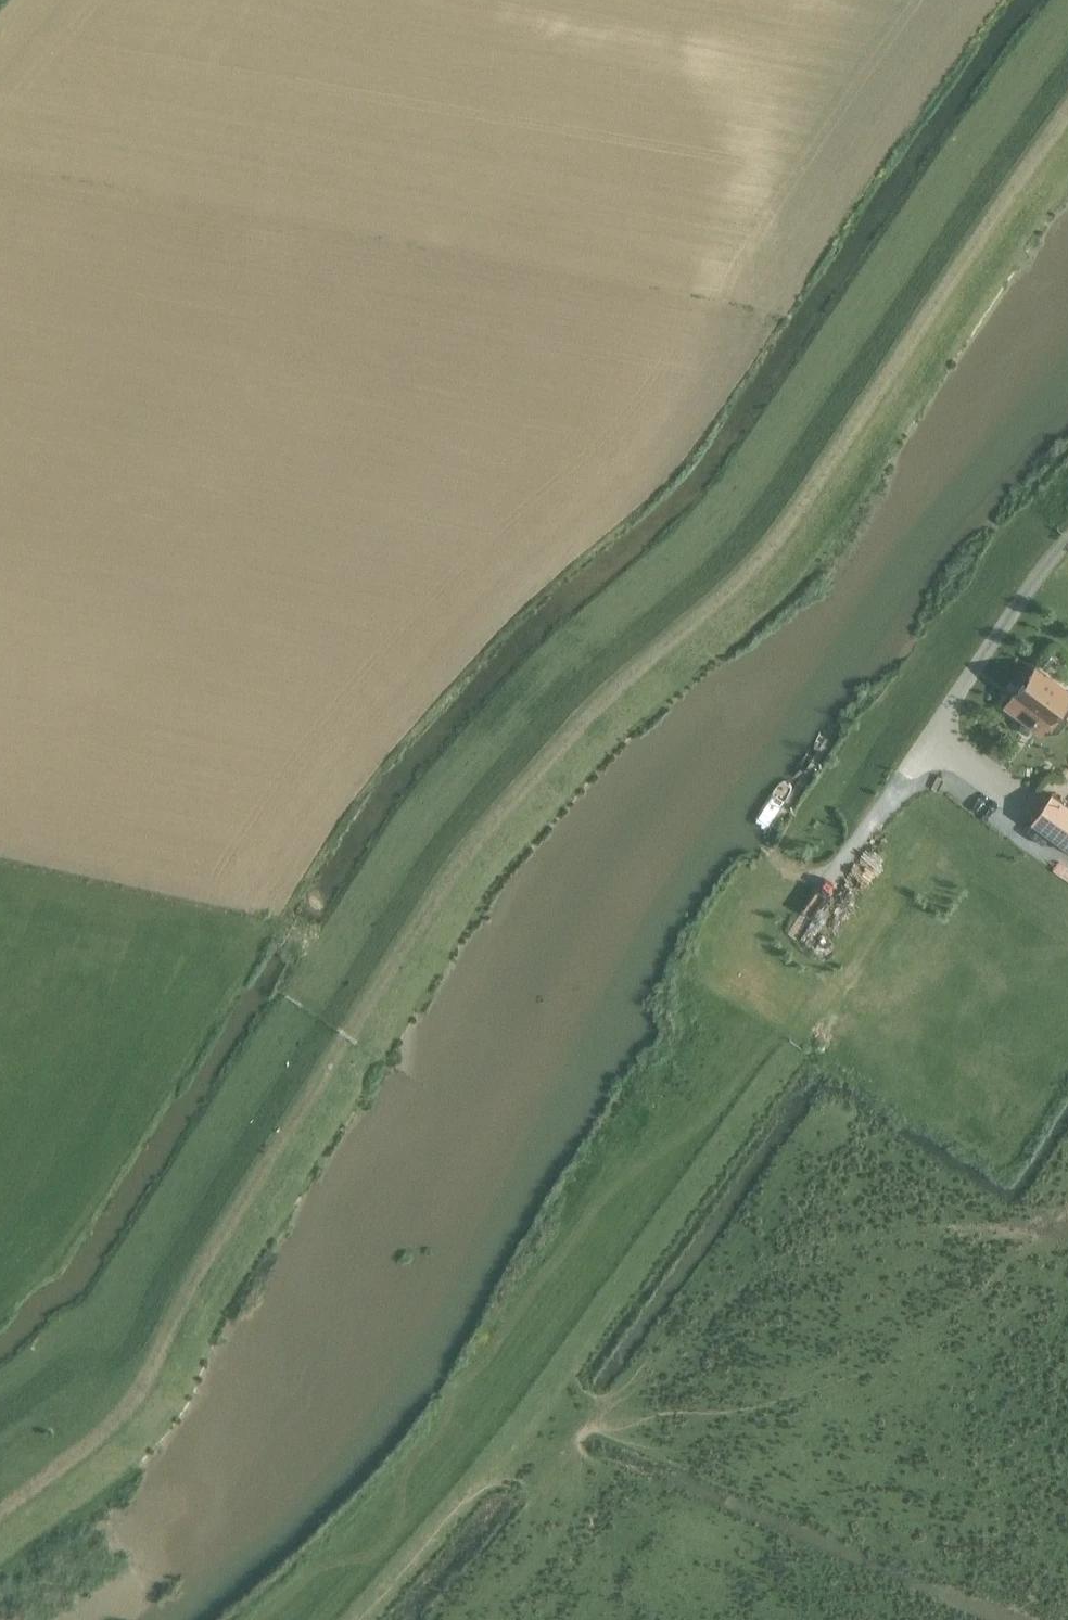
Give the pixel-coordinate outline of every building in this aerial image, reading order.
[(1035,668),(1007,706),(1026,721),(1036,709),(1048,719),(1067,693),(1041,672),(1035,668)] [(1031,822),(1067,848),(1067,805),(1052,793),(1031,822)]
